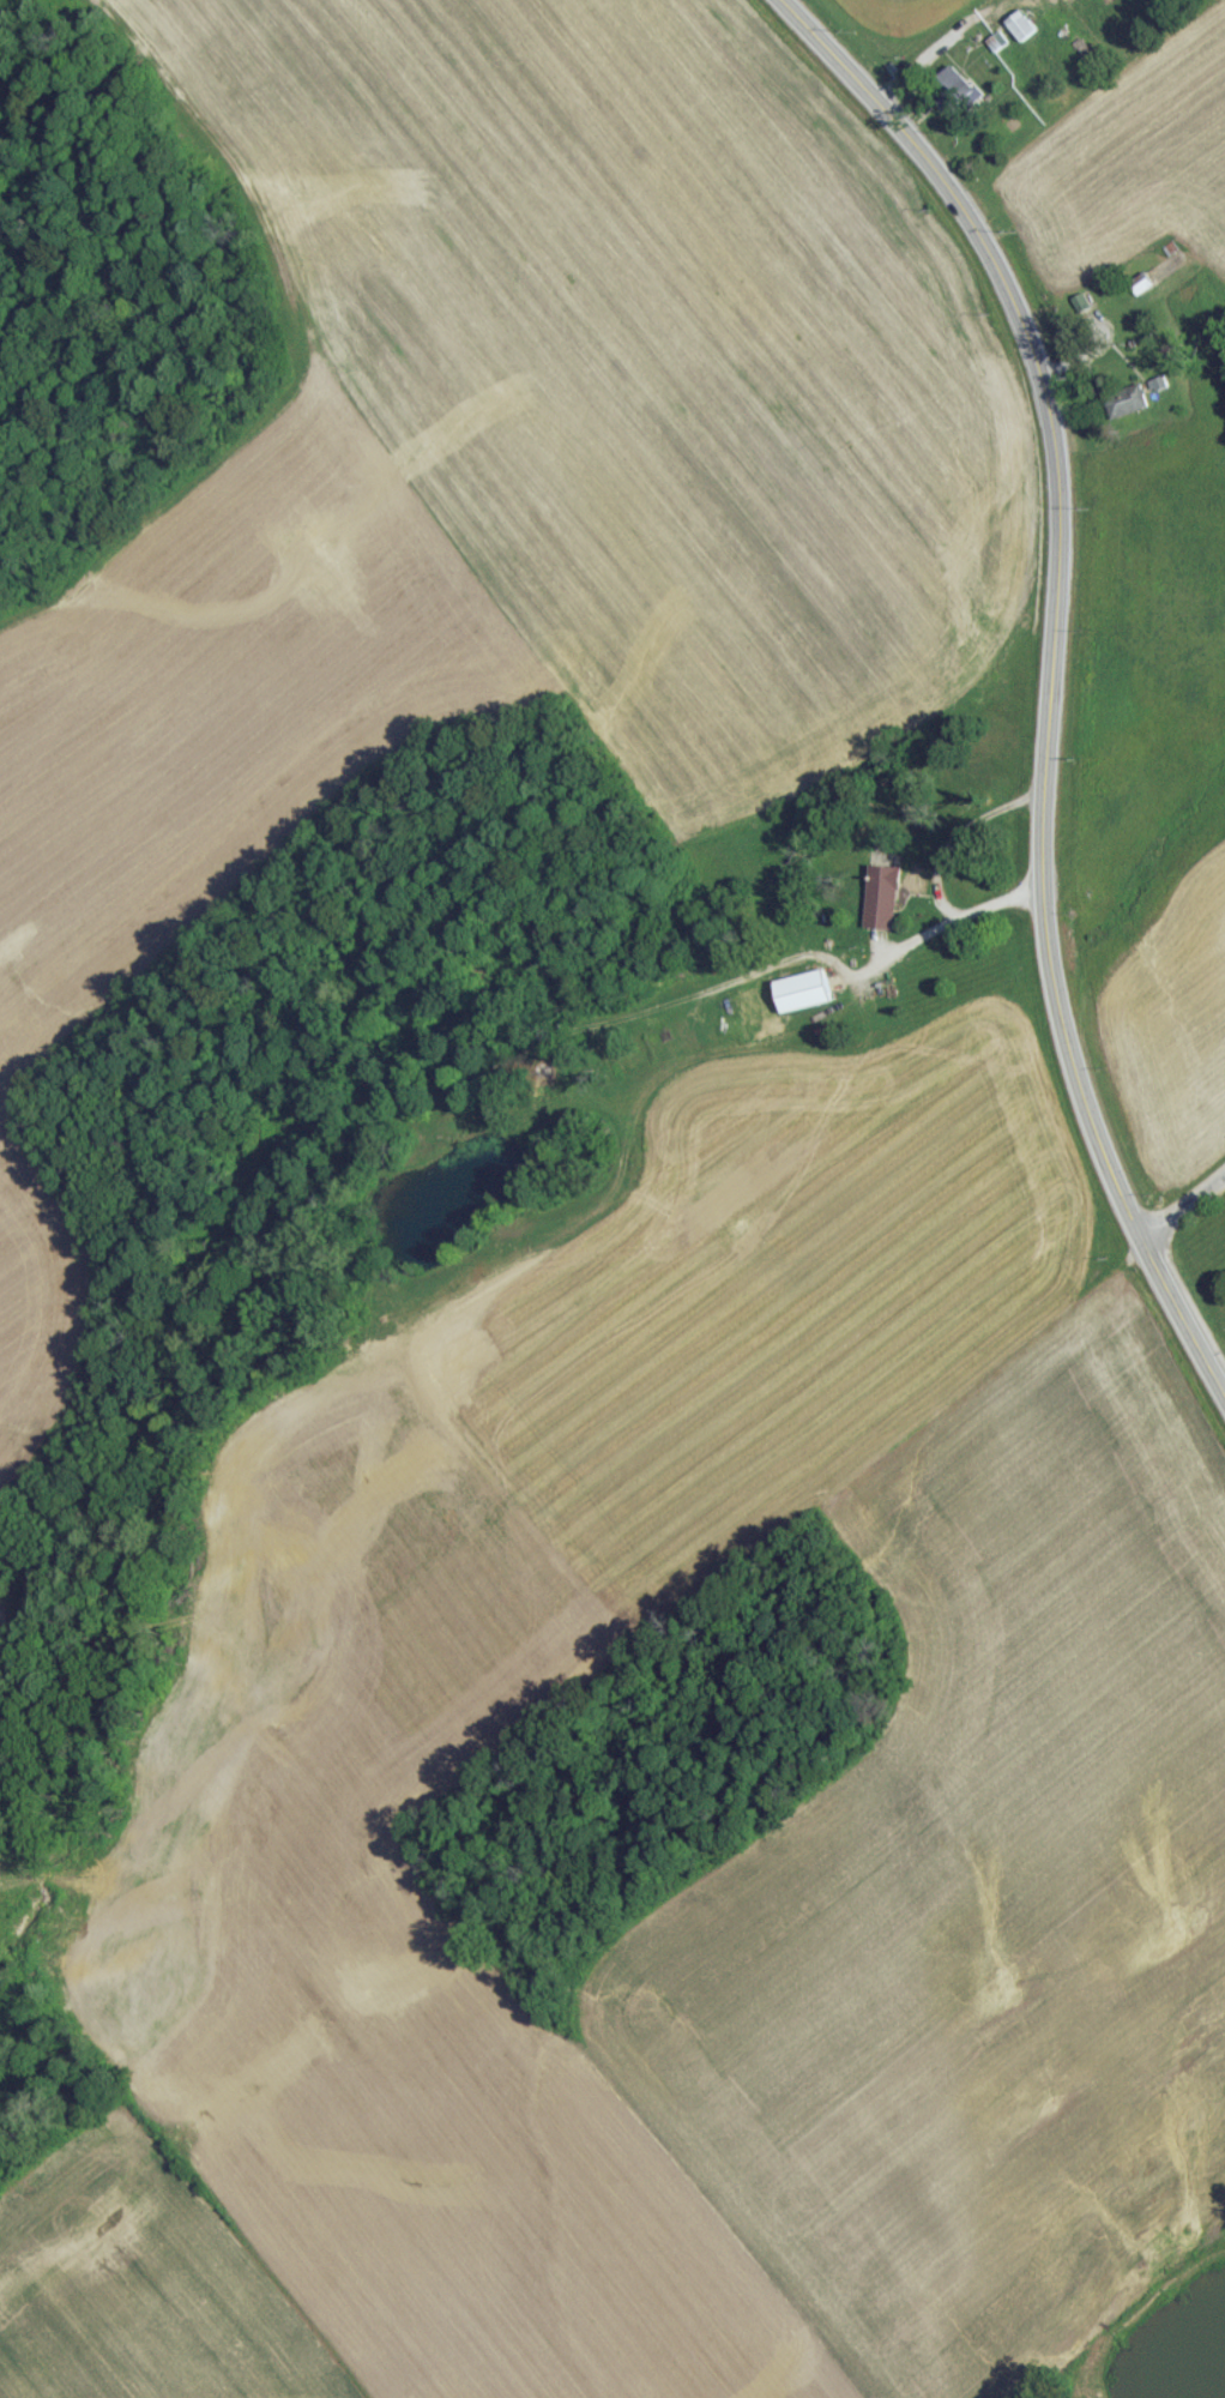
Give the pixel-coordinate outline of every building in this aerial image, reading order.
[(1023,50),(1039,37),(1024,16),(1007,29),(1023,50)] [(978,98),(954,72),(929,94),(952,121),(978,98)] [(1114,426),(1152,415),(1145,392),(1107,404),(1114,426)] [(869,872),(866,935),(897,937),(900,873),(869,872)] [(777,986),(783,1018),(833,1009),(827,977),(777,986)]
